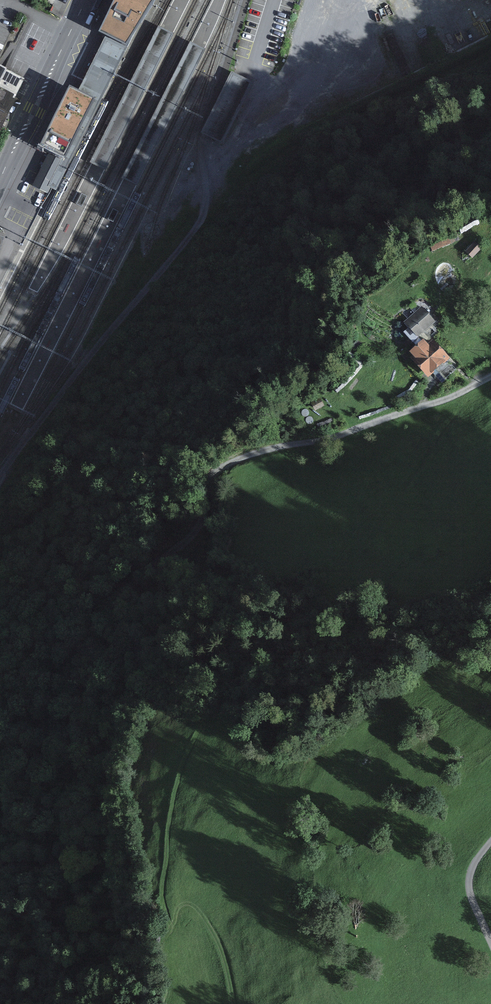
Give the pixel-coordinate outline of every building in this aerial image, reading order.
[(98,31),(126,46),(151,8),(154,0),(113,0),(98,31)] [(160,26),(91,163),(105,169),(173,33),(160,26)] [(205,48),(192,41),(123,178),(136,185),(205,48)] [(15,98),(25,78),(0,65),(0,91),(15,98)] [(48,123),(37,146),(64,159),(98,96),(69,81),(55,110),(48,123)] [(0,91),(0,131),(16,99),(15,98),(0,91)] [(426,307),(406,324),(418,337),(438,320),(426,307)] [(448,357),(433,340),(428,345),(424,341),(412,351),(415,355),(413,357),(428,374),(448,357)] [(371,349),(361,341),(355,349),(365,357),(371,349)]
